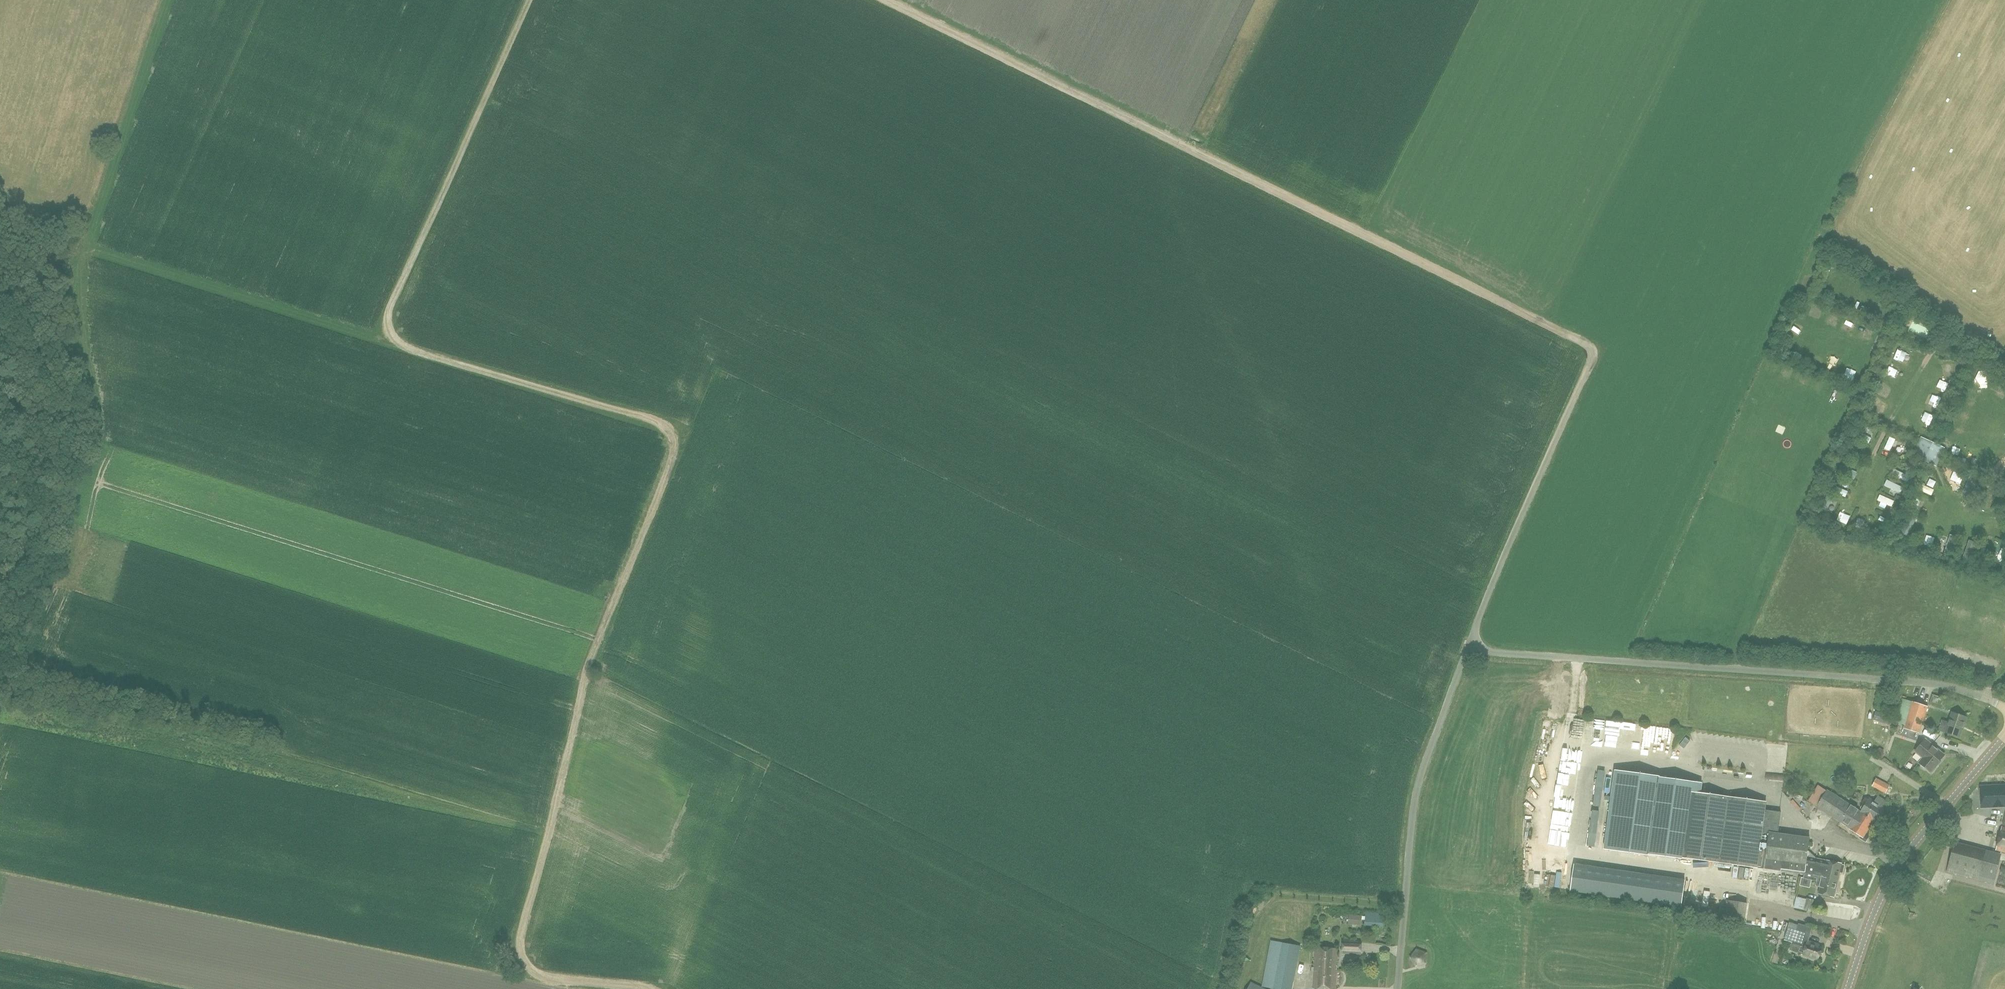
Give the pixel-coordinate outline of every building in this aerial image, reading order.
[(1815,318),(1821,320),(1824,312),(1819,310),(1815,318)] [(1830,311),(1827,320),(1837,323),(1840,314),(1830,311)] [(1923,326),(1926,320),(1913,314),(1910,320),(1923,326)] [(1800,327),(1797,335),(1811,340),(1814,332),(1800,327)] [(1794,342),(1792,347),(1801,351),(1803,345),(1794,342)] [(1895,355),(1909,361),(1913,352),(1898,346),(1895,355)] [(1833,359),(1829,366),(1838,370),(1842,363),(1833,359)] [(1770,374),(1778,370),(1772,360),(1764,365),(1770,374)] [(1898,377),(1902,369),(1889,362),(1885,370),(1898,377)] [(1941,373),(1950,378),(1955,369),(1946,364),(1941,373)] [(1797,378),(1807,381),(1810,374),(1799,370),(1797,378)] [(1879,389),(1884,392),(1889,383),(1884,381),(1879,389)] [(1936,409),(1939,401),(1929,397),(1926,405),(1936,409)] [(1871,407),(1880,410),(1883,402),(1874,398),(1871,407)] [(1957,420),(1966,421),(1967,412),(1959,410),(1957,420)] [(1922,440),(1915,455),(1935,465),(1943,450),(1922,440)] [(1946,471),(1952,484),(1957,481),(1951,469),(1946,471)] [(1895,488),(1897,482),(1887,479),(1885,485),(1895,488)] [(1933,493),(1935,488),(1924,484),(1922,490),(1933,493)] [(1837,492),(1848,495),(1850,488),(1839,486),(1837,492)] [(1878,499),(1889,503),(1892,497),(1880,493),(1878,499)] [(1829,494),(1824,509),(1830,511),(1835,496),(1829,494)] [(1841,517),(1848,519),(1853,508),(1846,505),(1841,517)] [(1877,527),(1883,533),(1888,528),(1882,522),(1877,527)] [(1901,702),(1896,716),(1922,724),(1928,707),(1912,702),(1906,700),(1902,698),(1901,702)] [(1874,720),(1891,725),(1894,716),(1876,711),(1873,720),(1874,720)] [(1963,726),(1964,726),(1967,718),(1952,713),(1945,733),(1959,737),(1963,726)] [(1896,716),(1895,722),(1905,725),(1903,728),(1919,733),(1922,724),(1896,716)] [(1601,751),(1622,755),(1626,734),(1618,733),(1620,723),(1600,720),(1597,742),(1603,743),(1601,751)] [(1709,745),(1711,738),(1694,732),(1691,739),(1709,745)] [(1688,735),(1681,743),(1692,754),(1699,746),(1688,735)] [(1945,755),(1925,739),(1915,752),(1923,758),(1920,763),(1921,764),(1922,766),(1925,769),(1927,769),(1932,773),(1938,765),(1938,764),(1945,755)] [(1767,804),(1701,795),(1703,783),(1615,770),(1604,849),(1683,859),(1804,875),(1804,880),(1813,881),(1821,883),(1819,895),(1834,898),(1838,882),(1838,881),(1840,873),(1842,873),(1844,866),(1842,865),(1826,861),(1826,862),(1807,858),(1810,839),(1778,835),(1781,812),(1766,810),(1767,804)] [(1980,787),(1981,808),(2004,807),(2004,786),(1980,787)] [(1817,807),(1817,808),(1850,829),(1850,830),(1860,837),(1863,839),(1869,830),(1871,831),(1876,825),(1874,824),(1875,823),(1884,810),(1883,809),(1886,803),(1878,798),(1875,804),(1869,800),(1861,813),(1827,792),(1817,807)] [(2004,852),(2004,827),(2002,826),(1996,850),(2004,852)] [(1950,851),(1949,876),(1997,879),(1999,854),(1950,851)] [(1687,881),(1575,865),(1571,892),(1683,908),(1687,881)] [(1811,912),(1814,900),(1807,898),(1807,899),(1796,897),(1794,908),(1811,912)] [(1727,900),(1724,918),(1745,921),(1748,903),(1727,900)] [(1365,926),(1385,927),(1386,914),(1366,912),(1365,926)] [(1791,923),(1786,941),(1793,943),(1797,929),(1799,925),(1791,923)] [(1797,929),(1793,943),(1801,946),(1799,953),(1818,959),(1822,948),(1819,947),(1820,944),(1808,940),(1811,933),(1797,929)] [(1350,953),(1361,954),(1361,942),(1355,941),(1355,938),(1351,938),(1351,939),(1344,939),(1343,950),(1351,950),(1350,953)] [(1274,988),(1293,988),(1301,946),(1282,943),(1274,988)] [(1313,987),(1336,988),(1338,950),(1316,948),(1313,987)]
